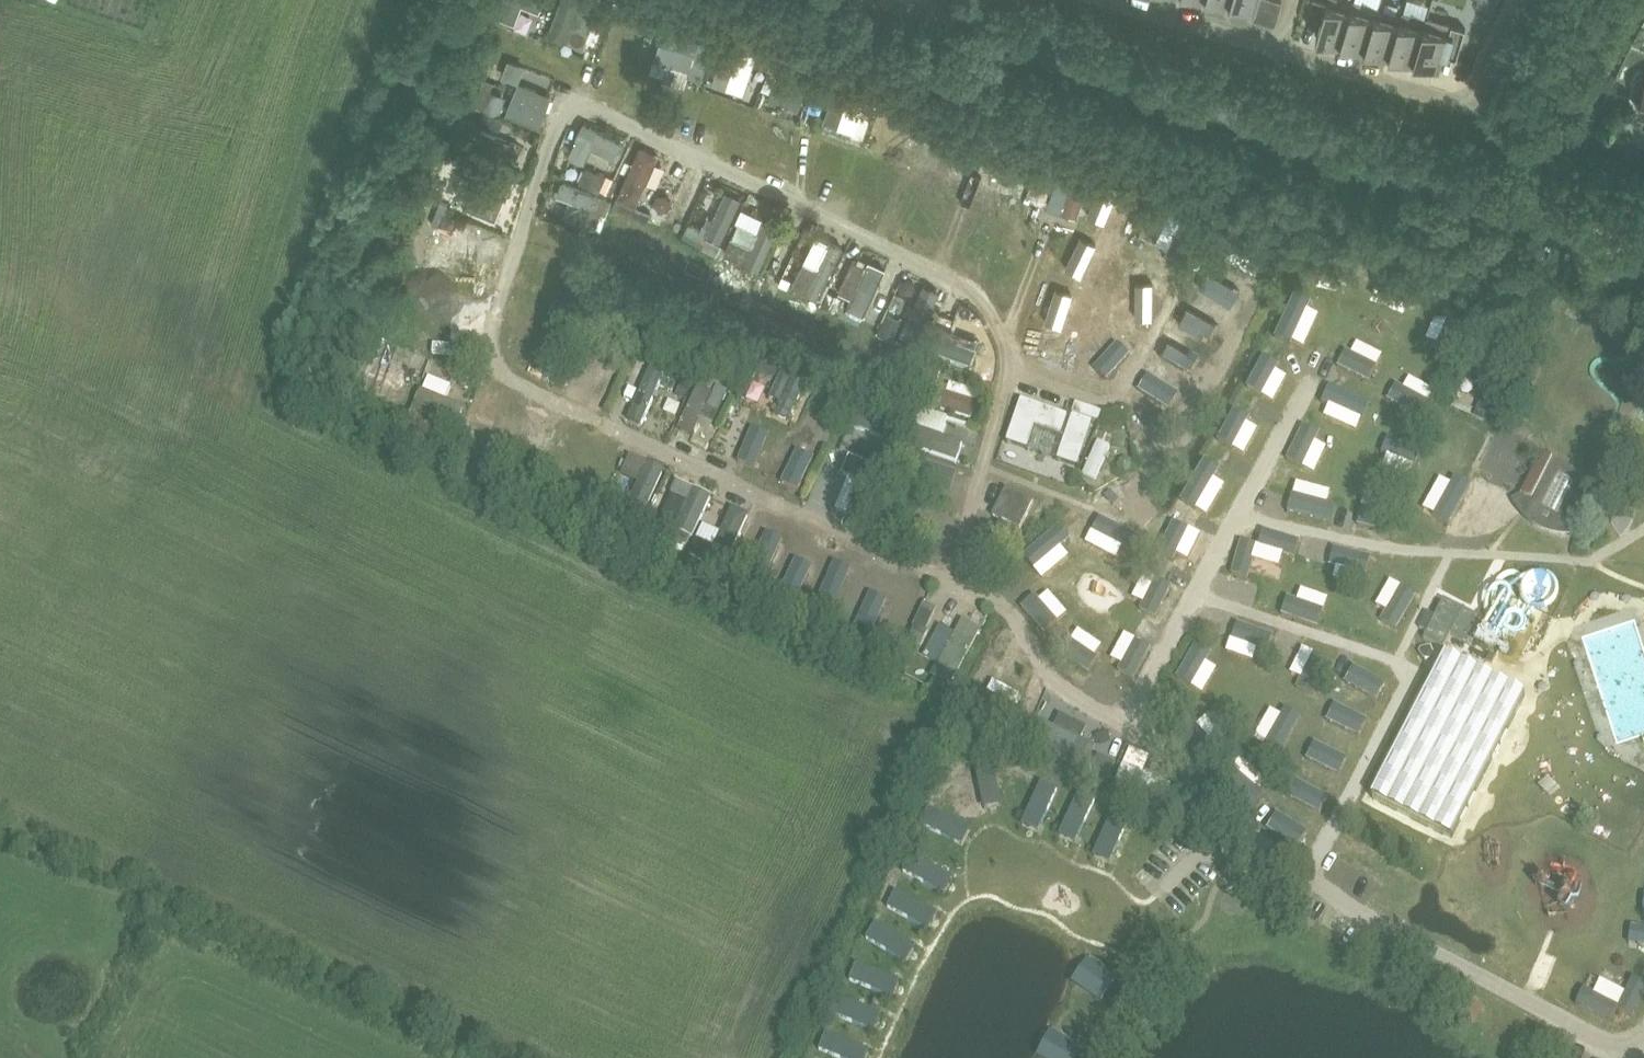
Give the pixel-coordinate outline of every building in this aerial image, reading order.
[(497,17),(516,24),(523,5),(541,12),(545,0),(503,0),(497,17)] [(554,34),(591,46),(607,0),(566,0),(554,34)] [(616,44),(662,53),(669,19),(657,16),(659,6),(628,0),(625,0),(616,44)] [(1259,0),(1232,0),(1231,3),(1232,3),(1232,2),(1256,9),(1259,0)] [(1352,0),(1328,0),(1327,3),(1317,0),(1313,0),(1307,21),(1320,25),(1317,36),(1341,44),(1355,0),(1354,0),(1352,0)] [(1366,50),(1379,6),(1357,0),(1355,0),(1341,44),(1342,44),(1343,43),(1366,50)] [(1367,48),(1390,55),(1403,11),(1401,17),(1378,10),(1380,7),(1379,6),(1366,50),(1367,50),(1367,48)] [(1427,18),(1403,11),(1390,55),(1391,56),(1391,54),(1415,61),(1428,17),(1427,16),(1427,18)] [(1428,17),(1415,61),(1416,60),(1440,67),(1444,54),(1457,58),(1466,28),(1428,17)] [(694,76),(709,80),(719,45),(670,31),(658,72),(670,75),(674,62),(696,68),(694,76)] [(753,84),(765,89),(773,67),(730,51),(718,82),(750,94),(753,84)] [(778,61),(766,91),(823,114),(832,92),(814,85),(817,77),(778,61)] [(1643,74),(1639,76),(1636,79),(1635,84),(1636,88),(1639,92),(1643,94),(1639,111),(1643,112),(1643,74)] [(552,95),(519,82),(506,114),(539,127),(552,95)] [(841,90),(831,121),(864,132),(874,101),(841,90)] [(880,139),(909,150),(921,115),(892,105),(880,139)] [(577,149),(593,157),(599,145),(626,159),(635,141),(591,120),(577,149)] [(647,144),(634,173),(654,182),(667,153),(647,144)] [(468,164),(456,199),(506,216),(518,181),(468,164)] [(1054,199),(1059,169),(1043,166),(1038,196),(1054,199)] [(1088,215),(1096,176),(1065,169),(1057,208),(1088,215)] [(567,181),(562,202),(595,210),(600,189),(567,181)] [(1104,222),(1118,187),(1104,182),(1090,217),(1104,222)] [(723,253),(751,197),(733,188),(718,217),(702,209),(688,236),(723,253)] [(429,269),(494,289),(503,261),(483,255),(491,228),(449,215),(453,204),(444,201),(437,223),(442,225),(429,269)] [(1144,240),(1188,256),(1195,237),(1184,233),(1189,218),(1156,206),(1144,240)] [(768,268),(785,225),(747,210),(730,254),(768,268)] [(808,226),(785,282),(798,287),(821,231),(808,226)] [(819,234),(801,291),(831,300),(849,243),(819,234)] [(856,296),(870,263),(857,258),(843,290),(856,296)] [(872,259),(855,315),(871,320),(888,263),(872,259)] [(1237,326),(1252,300),(1207,274),(1192,300),(1237,326)] [(912,323),(899,319),(897,324),(891,321),(888,327),(928,342),(947,289),(927,282),(912,323)] [(1115,283),(1101,313),(1124,324),(1121,332),(1143,342),(1160,303),(1115,283)] [(1311,300),(1294,292),(1274,335),(1290,343),(1311,300)] [(1076,311),(1054,355),(1117,388),(1140,344),(1076,311)] [(1464,325),(1447,317),(1433,349),(1449,357),(1464,325)] [(1183,333),(1189,334),(1185,351),(1230,363),(1237,338),(1185,324),(1183,333)] [(978,370),(989,341),(953,328),(942,357),(978,370)] [(1510,341),(1486,391),(1503,399),(1526,348),(1510,341)] [(1376,365),(1344,348),(1336,365),(1368,381),(1376,365)] [(1279,364),(1264,355),(1246,385),(1262,394),(1279,364)] [(1163,387),(1198,403),(1210,375),(1175,360),(1163,387)] [(367,391),(414,409),(428,371),(412,365),(405,383),(374,372),(367,391)] [(649,426),(670,376),(654,369),(633,419),(649,426)] [(783,375),(776,398),(784,401),(780,415),(796,419),(807,382),(783,375)] [(471,408),(452,399),(458,386),(435,376),(421,404),(464,424),(471,408)] [(709,412),(723,418),(733,393),(705,381),(685,431),(699,436),(709,412)] [(953,382),(945,407),(976,418),(985,393),(953,382)] [(1437,405),(1396,382),(1386,398),(1427,421),(1437,405)] [(1369,402),(1327,384),(1320,400),(1362,418),(1369,402)] [(1134,420),(1174,440),(1187,415),(1147,395),(1134,420)] [(1485,396),(1474,418),(1492,425),(1501,402),(1485,396)] [(1082,403),(1079,415),(1027,399),(1014,444),(1088,466),(1105,410),(1082,403)] [(1250,416),(1234,408),(1217,439),(1233,447),(1250,416)] [(964,462),(972,439),(963,436),(967,424),(933,413),(921,448),(964,462)] [(1318,432),(1302,423),(1284,458),(1300,466),(1318,432)] [(769,434),(750,426),(736,460),(754,467),(769,434)] [(1419,448),(1387,436),(1381,452),(1413,464),(1419,448)] [(1104,480),(1115,444),(1102,440),(1091,476),(1104,480)] [(814,456),(796,447),(779,480),(797,489),(814,456)] [(1498,451),(1485,447),(1481,462),(1494,466),(1498,451)] [(819,501),(854,515),(868,482),(878,486),(885,468),(839,450),(819,501)] [(644,481),(635,504),(655,513),(673,469),(637,454),(628,475),(644,481)] [(1521,496),(1530,501),(1526,508),(1523,511),(1527,515),(1531,519),(1535,522),(1540,525),(1545,527),(1550,529),(1555,531),(1561,532),(1567,532),(1567,528),(1571,521),(1580,525),(1600,484),(1541,455),(1521,496)] [(1220,467),(1204,458),(1180,498),(1195,507),(1220,467)] [(956,470),(920,459),(914,478),(950,489),(956,470)] [(1469,484),(1453,476),(1432,515),(1448,524),(1469,484)] [(682,480),(665,523),(702,538),(719,495),(682,480)] [(1033,503),(1006,489),(992,516),(1019,530),(1033,503)] [(1334,504),(1290,493),(1286,510),(1329,522),(1334,504)] [(1398,515),(1360,505),(1355,524),(1393,534),(1398,515)] [(739,506),(720,549),(737,556),(756,513),(739,506)] [(1142,537),(1100,515),(1092,531),(1134,553),(1142,537)] [(1188,528),(1173,521),(1158,552),(1173,560),(1188,528)] [(714,522),(704,535),(719,545),(728,533),(714,522)] [(1070,539),(1058,525),(1022,555),(1033,569),(1070,539)] [(1300,539),(1263,528),(1258,545),(1294,557),(1300,539)] [(783,538),(764,530),(749,563),(768,572),(783,538)] [(1249,578),(1258,545),(1242,540),(1232,573),(1249,578)] [(1371,554),(1333,546),(1328,565),(1366,574),(1371,554)] [(810,566),(793,558),(778,591),(795,598),(810,566)] [(850,568),(833,560),(817,594),(835,602),(850,568)] [(927,591),(914,586),(918,574),(898,567),(879,624),(891,628),(894,619),(915,626),(927,591)] [(1253,571),(1248,591),(1268,596),(1273,576),(1253,571)] [(1172,585),(1156,577),(1140,608),(1156,616),(1172,585)] [(1396,628),(1415,595),(1399,586),(1379,619),(1396,628)] [(886,599),(870,591),(854,625),(871,633),(886,599)] [(1058,620),(1035,594),(1022,606),(1044,632),(1058,620)] [(1324,609),(1288,595),(1281,613),(1317,627),(1324,609)] [(1443,599),(1423,639),(1443,649),(1450,635),(1463,609),(1443,599)] [(929,635),(941,611),(925,604),(913,627),(929,635)] [(1463,609),(1450,635),(1468,643),(1481,618),(1463,609)] [(965,618),(939,679),(962,688),(987,627),(965,618)] [(1275,635),(1237,620),(1230,637),(1269,652),(1275,635)] [(942,664),(960,632),(947,625),(929,657),(942,664)] [(1098,656),(1069,637),(1059,652),(1088,671),(1098,656)] [(1151,648),(1135,639),(1118,670),(1134,679),(1151,648)] [(1211,652),(1196,643),(1175,676),(1191,686),(1211,652)] [(1331,661),(1314,653),(1297,687),(1314,695),(1331,661)] [(1445,655),(1371,798),(1451,839),(1525,697),(1445,655)] [(1386,683),(1354,664),(1344,682),(1376,700),(1386,683)] [(1022,717),(1035,678),(1011,670),(998,709),(1022,717)] [(1369,719),(1336,703),(1327,720),(1360,736),(1369,719)] [(1301,716),(1285,707),(1263,746),(1280,755),(1301,716)] [(1216,745),(1190,716),(1176,729),(1202,757),(1216,745)] [(1348,757),(1315,741),(1306,759),(1339,775),(1348,757)] [(1161,794),(1168,781),(1149,772),(1156,758),(1138,748),(1124,776),(1161,794)] [(990,757),(973,761),(984,809),(1001,805),(990,757)] [(1264,793),(1230,764),(1217,778),(1252,807),(1264,793)] [(1328,796),(1296,779),(1287,796),(1319,812),(1328,796)] [(1056,787),(1040,780),(1021,824),(1037,831),(1056,787)] [(1097,800),(1080,792),(1059,835),(1075,844),(1097,800)] [(970,829),(928,808),(920,824),(961,846),(970,829)] [(1129,820),(1112,812),(1093,856),(1111,863),(1129,820)] [(1308,832),(1277,812),(1267,828),(1298,848),(1308,832)] [(953,877),(910,855),(902,872),(945,894),(953,877)] [(937,912),(895,890),(887,907),(928,928),(937,912)] [(917,946),(875,924),(867,940),(908,962),(917,946)] [(1631,924),(1629,941),(1643,943),(1643,925),(1631,924)] [(1117,979),(1088,959),(1072,982),(1101,1003),(1117,979)] [(899,980),(855,963),(849,979),(893,996),(899,980)] [(1643,992),(1643,980),(1634,975),(1619,1003),(1635,1011),(1643,992)] [(1619,1003),(1585,986),(1577,1002),(1611,1019),(1619,1003)] [(883,1015),(835,996),(828,1014),(877,1032),(883,1015)] [(1050,1030),(1036,1056),(1040,1057),(1076,1057),(1082,1047),(1050,1030)] [(825,1033),(818,1050),(838,1057),(867,1057),(869,1051),(825,1033)]
